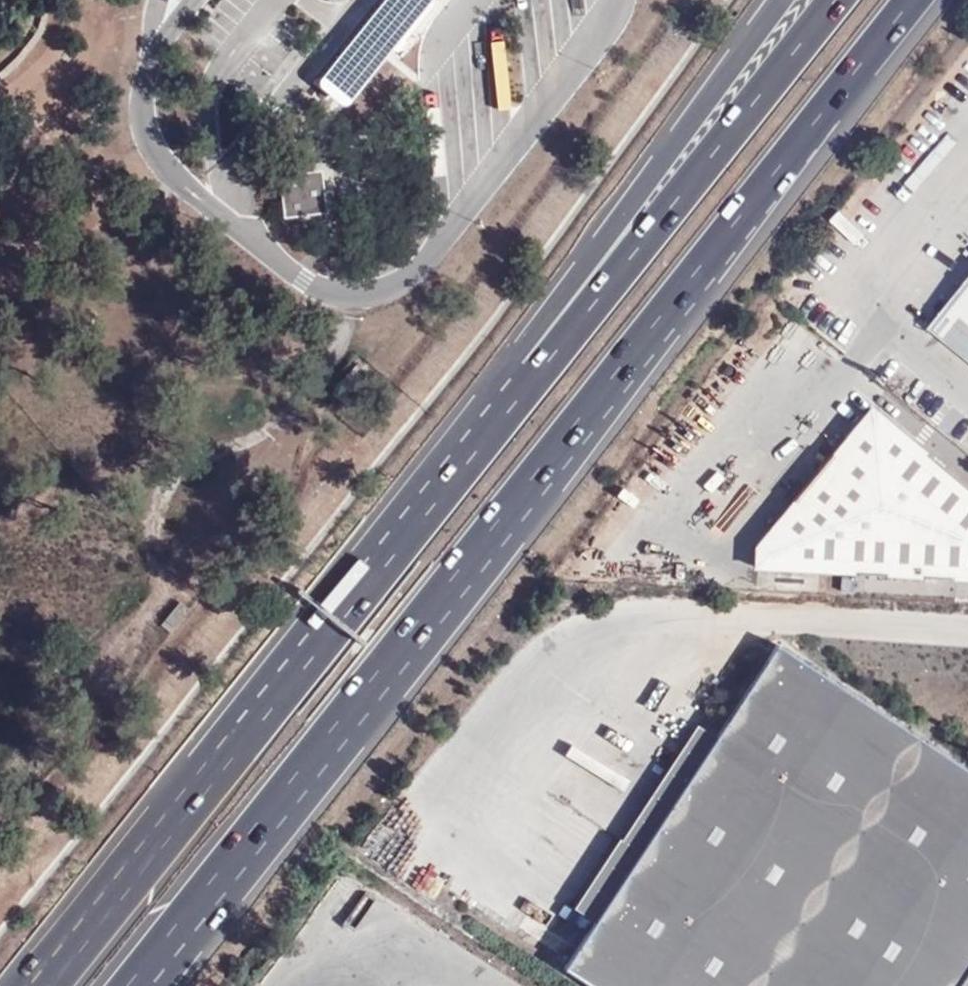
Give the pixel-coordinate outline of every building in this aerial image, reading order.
[(323,171),(280,175),(285,219),(327,214),(323,171)] [(932,326),(967,355),(967,282),(932,326)] [(967,577),(967,485),(929,452),(929,453),(873,407),(834,454),(833,453),(795,499),(757,545),(756,565),(857,570),(857,572),(887,573),(887,572),(925,574),(925,576),(952,577),(952,576),(967,577)] [(179,601),(165,619),(176,627),(190,609),(179,601)] [(967,973),(967,769),(779,644),(718,736),(595,921),(565,967),(593,985),(959,985),(967,973)] [(595,921),(718,736),(698,723),(623,838),(620,836),(573,906),(595,921)] [(959,985),(967,985),(967,973),(959,985)]
